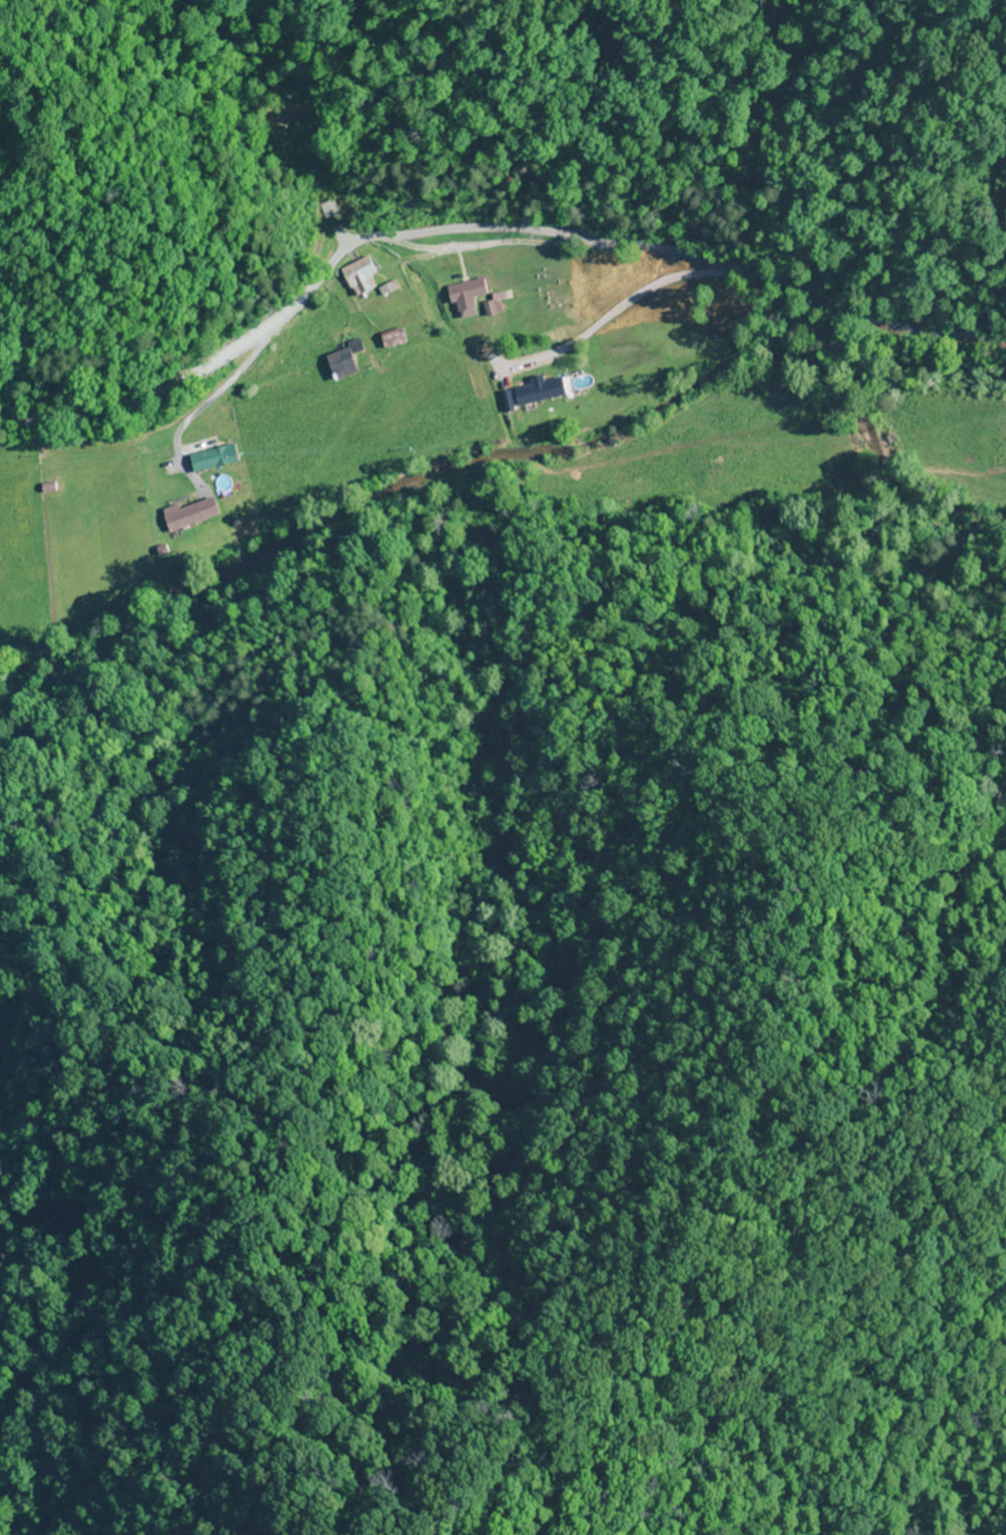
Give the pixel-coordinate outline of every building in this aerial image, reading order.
[(337,271),(353,299),(372,289),(367,278),(374,274),(365,257),(337,271)] [(453,322),(473,317),(469,300),(485,296),(480,278),(445,287),(453,322)] [(404,344),(399,330),(376,337),(381,352),(404,344)] [(328,383),(355,375),(350,357),(361,354),(358,343),(320,353),(328,383)] [(564,397),(560,379),(541,383),(540,381),(508,388),(513,408),(564,397)] [(191,475),(236,462),(230,444),(186,457),(191,475)] [(54,492),(53,485),(40,486),(41,494),(54,492)] [(166,533),(216,516),(210,497),(160,513),(166,533)]
